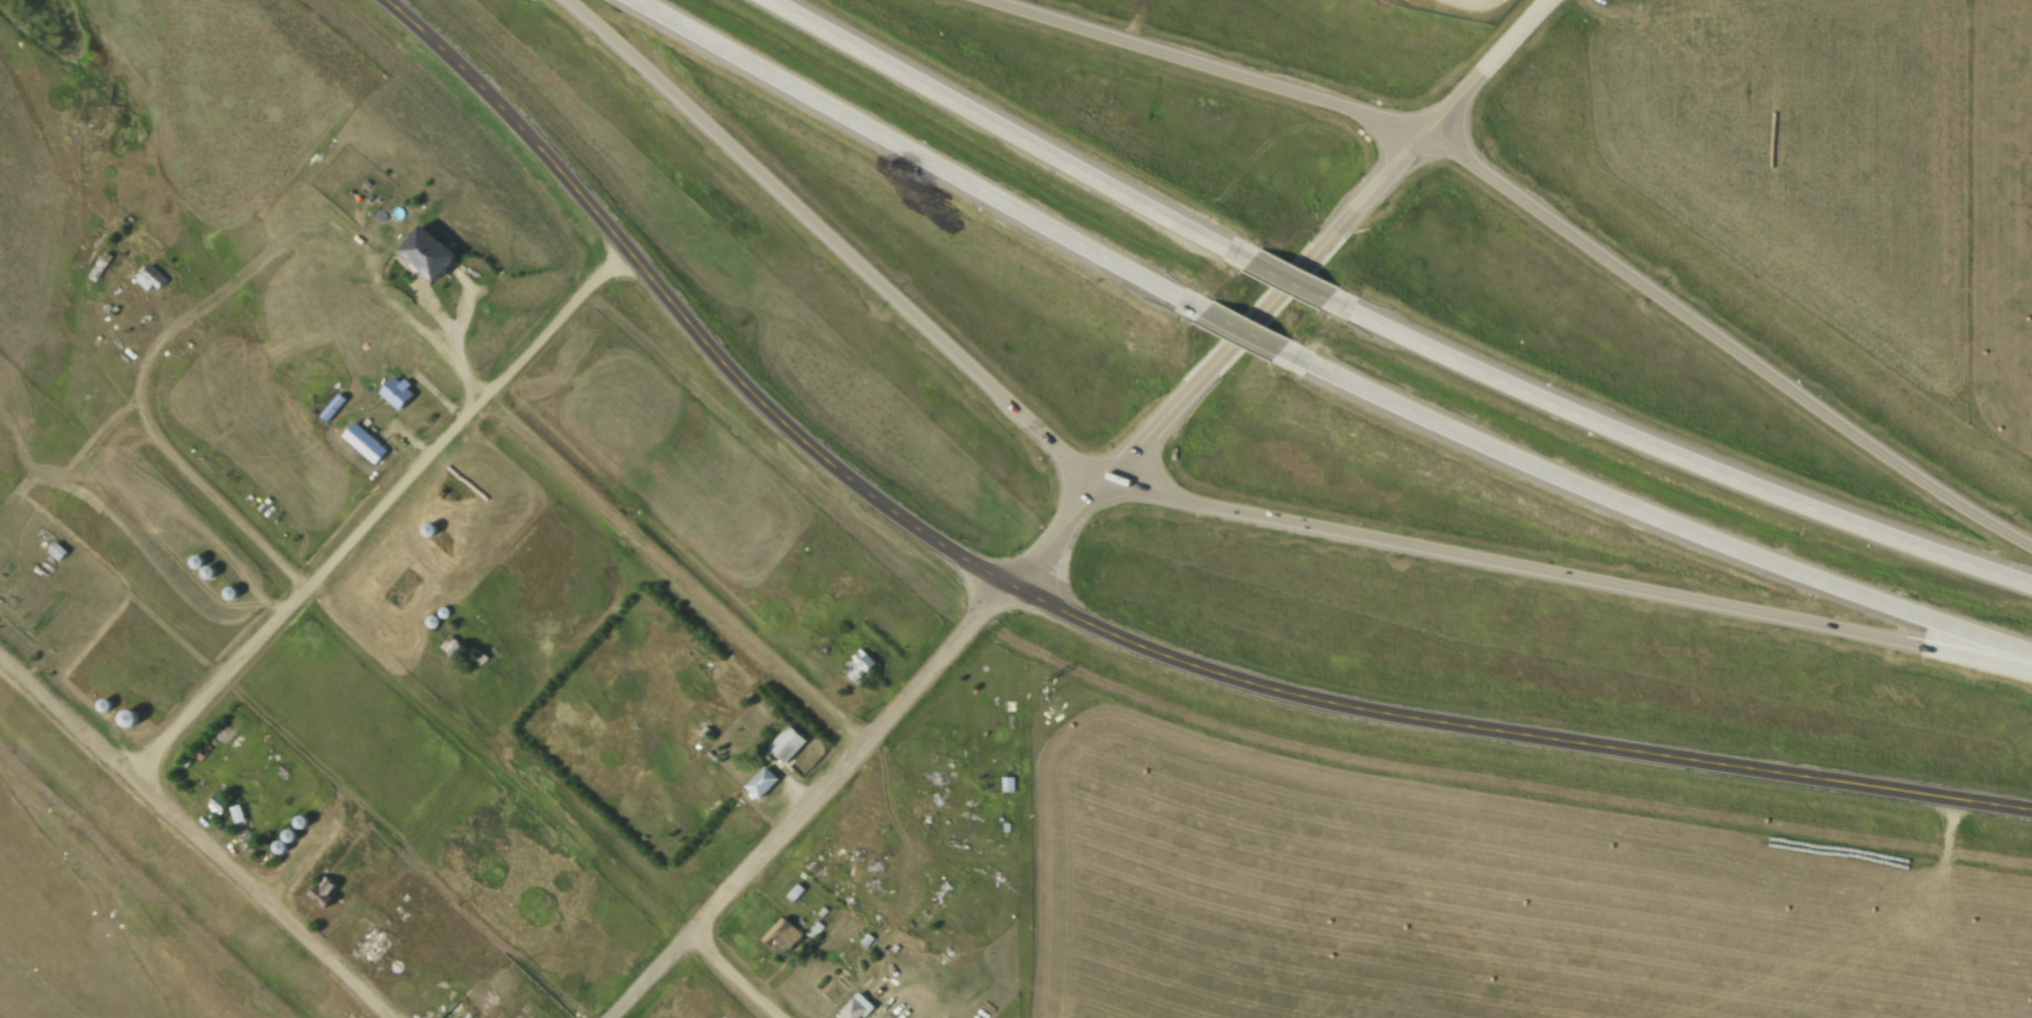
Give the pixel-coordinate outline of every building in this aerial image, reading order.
[(424,225),(401,251),(437,282),(459,257),(424,225)] [(111,258),(102,253),(87,280),(96,285),(111,258)] [(135,280),(146,291),(152,286),(156,290),(165,282),(151,266),(135,280)] [(380,395),(399,411),(413,394),(395,378),(380,395)] [(328,421),(347,400),(340,394),(321,415),(328,421)] [(388,452),(356,423),(343,437),(375,466),(388,452)] [(435,537),(437,536),(438,534),(439,532),(439,530),(439,527),(437,526),(435,524),(433,523),(431,524),(429,524),(427,526),(425,528),(425,530),(425,533),(426,535),(428,537),(430,538),(433,538),(435,537)] [(194,557),(192,559),(191,561),(191,564),(192,566),(193,568),(195,569),(197,570),(200,570),(202,569),(204,567),(205,565),(205,563),(205,560),(204,558),(202,557),(200,556),(198,556),(195,556),(194,557)] [(215,577),(216,575),(217,573),(217,571),(216,569),(214,567),(212,566),(209,566),(207,566),(205,567),(204,569),(203,571),(203,573),(203,575),(204,577),(206,579),(208,579),(211,580),(213,579),(215,577)] [(224,593),(225,595),(226,598),(228,600),(230,601),(233,601),(235,600),(237,599),(239,597),(239,594),(239,592),(239,590),(237,588),(235,587),(233,586),(231,586),(229,587),(226,588),(225,590),(224,593)] [(440,609),(439,610),(438,612),(438,614),(439,616),(440,617),(442,618),(444,619),(446,619),(447,618),(449,616),(450,615),(450,613),(450,611),(449,610),(448,608),(446,607),(444,607),(442,607),(440,609)] [(439,624),(439,622),(439,619),(437,617),(436,616),(433,615),(431,615),(429,616),(427,618),(426,620),(425,622),(426,624),(427,626),(428,628),(430,629),(432,629),(435,629),(437,628),(438,626),(439,624)] [(443,647),(457,661),(468,650),(454,636),(443,647)] [(844,673),(860,686),(878,663),(862,650),(844,673)] [(101,704),(101,706),(101,709),(102,711),(104,713),(106,714),(109,714),(111,714),(113,712),(115,710),(116,708),(116,706),(115,703),(114,701),(112,700),(109,699),(107,699),(105,700),(103,702),(101,704)] [(125,713),(124,716),(123,719),(124,722),(125,724),(127,727),(130,728),(133,728),(136,728),(139,726),(141,724),(142,721),(142,718),(141,715),(139,712),(136,710),(133,710),(130,710),(128,711),(125,713)] [(770,750),(789,766),(810,742),(791,726),(770,750)] [(767,767),(747,786),(760,799),(779,780),(767,767)] [(1014,793),(1014,780),(1002,780),(1002,793),(1014,793)] [(209,806),(221,819),(234,806),(223,794),(209,806)] [(232,811),(244,807),(258,850),(247,854),(232,811)] [(301,818),(299,820),(299,822),(299,824),(299,826),(301,828),(303,829),(305,830),(307,830),(309,829),(311,827),(312,825),(313,823),(312,820),(311,818),(309,817),(307,816),(305,816),(303,817),(301,818)] [(287,840),(288,841),(290,843),(292,844),(294,844),(296,843),(298,842),(299,840),(300,838),(299,836),(299,834),(297,832),(295,831),(293,830),(291,831),(289,832),(287,833),(286,835),(286,837),(287,840)] [(278,845),(277,847),(277,850),(277,852),(278,853),(280,855),(282,856),(284,856),(286,855),(288,854),(290,852),(290,850),(290,848),(289,845),(288,844),(286,843),(283,842),(281,843),(279,844),(278,845)] [(313,894),(328,908),(336,900),(331,895),(339,887),(328,877),(313,894)] [(793,905),(804,893),(798,887),(787,900),(793,905)] [(802,935),(785,917),(763,939),(780,957),(802,935)] [(847,1017),(863,1017),(875,1005),(861,992),(842,1013),(847,1017)] [(458,1004),(445,1017),(473,1017),(458,1004)]
